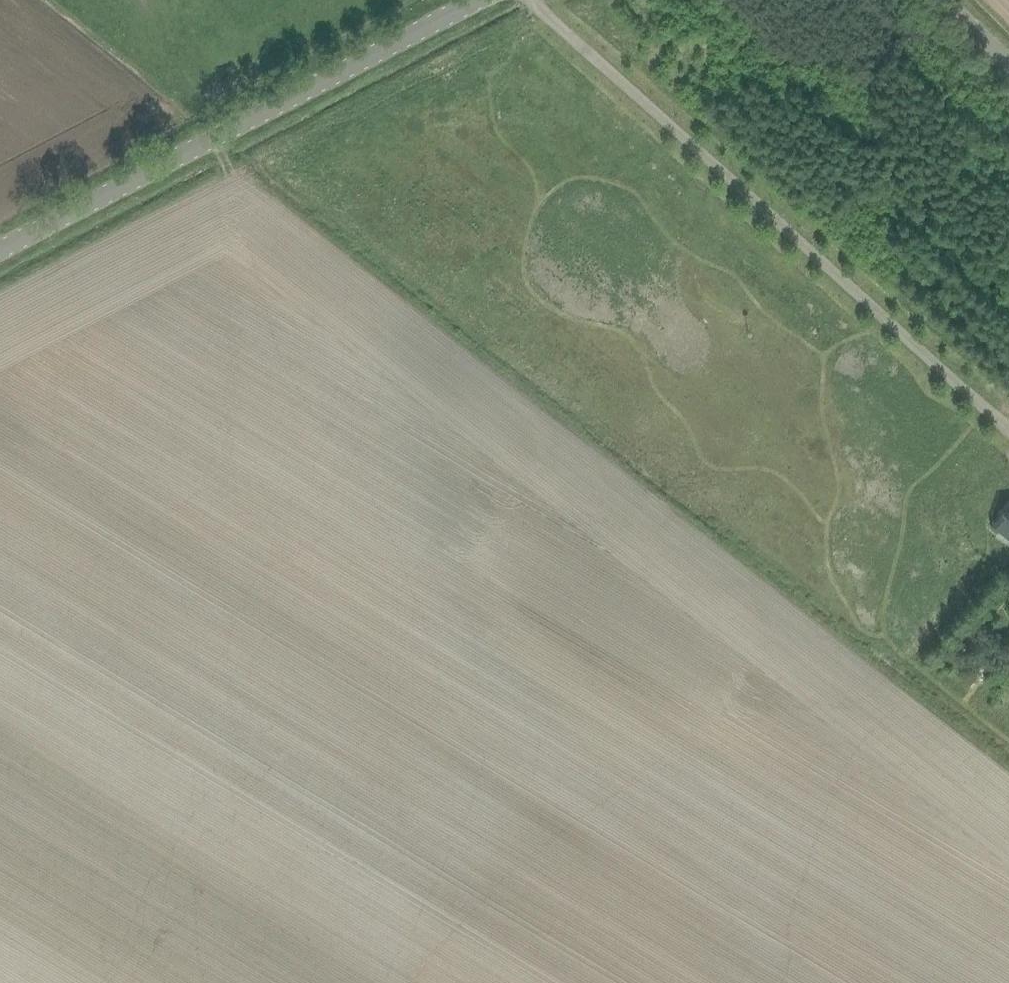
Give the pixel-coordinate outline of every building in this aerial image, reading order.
[(993,528),(1008,541),(1008,509),(993,528)]
